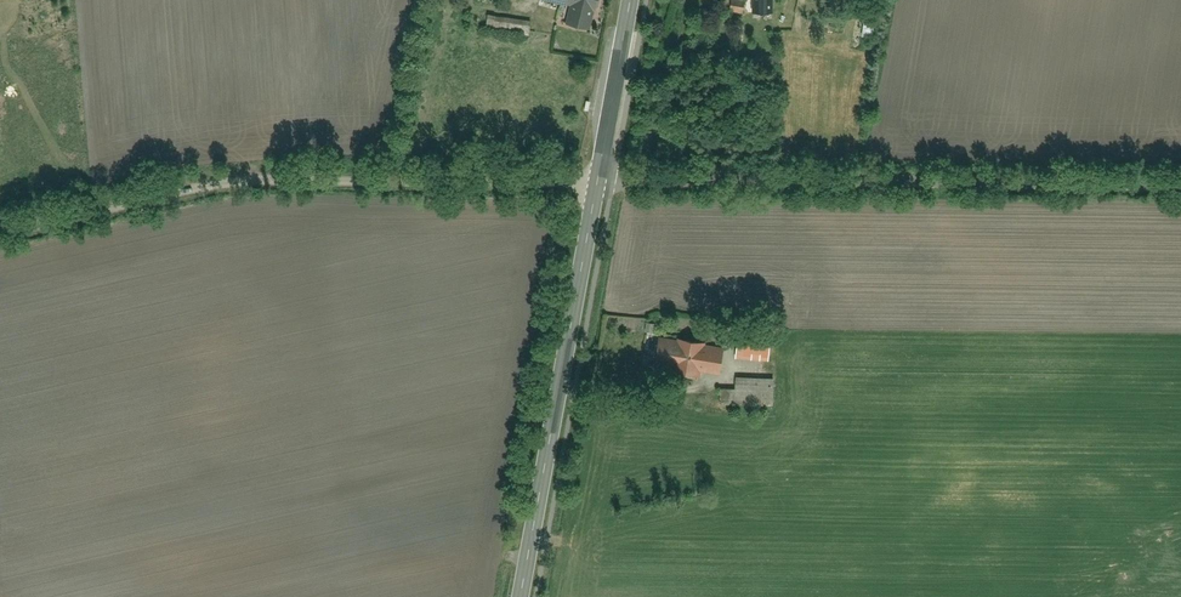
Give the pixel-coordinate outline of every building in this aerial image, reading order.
[(570,27),(589,32),(598,0),(543,0),(575,10),(570,27)] [(753,15),(768,15),(768,0),(754,0),(753,15)] [(482,9),(477,28),(525,40),(530,22),(482,9)] [(739,332),(737,359),(769,362),(772,335),(739,332)] [(678,366),(677,373),(702,376),(703,370),(722,373),(726,348),(660,337),(656,363),(678,366)] [(735,377),(734,405),(775,407),(776,379),(735,377)]
